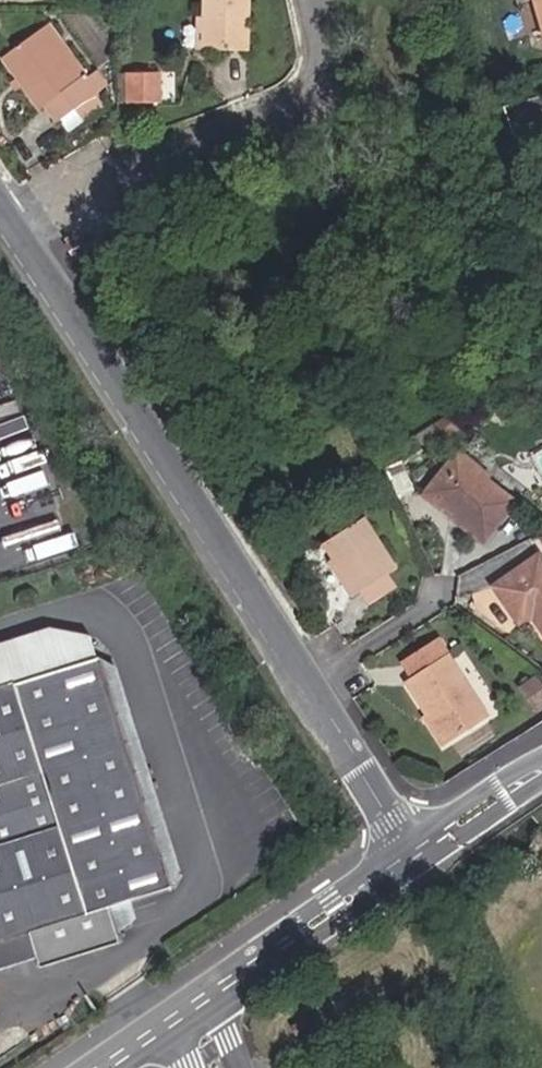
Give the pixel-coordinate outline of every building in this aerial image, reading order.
[(206,18),(205,49),(247,50),(249,0),(207,0),(206,18)] [(541,34),(541,0),(532,0),(541,34)] [(87,77),(50,25),(39,33),(75,84),(87,77)] [(87,77),(75,84),(39,33),(3,59),(40,110),(46,106),(58,122),(99,93),(87,77)] [(161,100),(161,71),(132,71),(132,101),(161,100)] [(440,441),(456,431),(451,422),(434,432),(440,441)] [(490,476),(461,452),(457,456),(487,480),(490,476)] [(514,502),(487,480),(457,456),(427,493),(485,540),(514,502)] [(336,560),(339,565),(335,569),(353,596),(361,591),(387,574),(396,569),(364,518),(325,544),(336,560)] [(530,612),(533,617),(541,628),(541,562),(538,556),(494,587),(518,620),(530,612)] [(395,587),(387,574),(361,591),(369,604),(395,587)] [(518,620),(522,625),(533,617),(530,612),(518,620)] [(29,931),(36,956),(40,967),(119,941),(116,929),(137,914),(132,898),(172,886),(143,794),(134,767),(102,666),(93,636),(49,627),(0,643),(0,940),(29,931)] [(445,741),(486,714),(438,641),(404,663),(414,678),(407,682),(445,741)] [(116,662),(102,666),(134,767),(143,794),(172,886),(185,882),(116,662)] [(530,680),(515,690),(531,712),(541,704),(541,697),(530,680)] [(36,956),(29,931),(0,940),(0,967),(36,956)]
